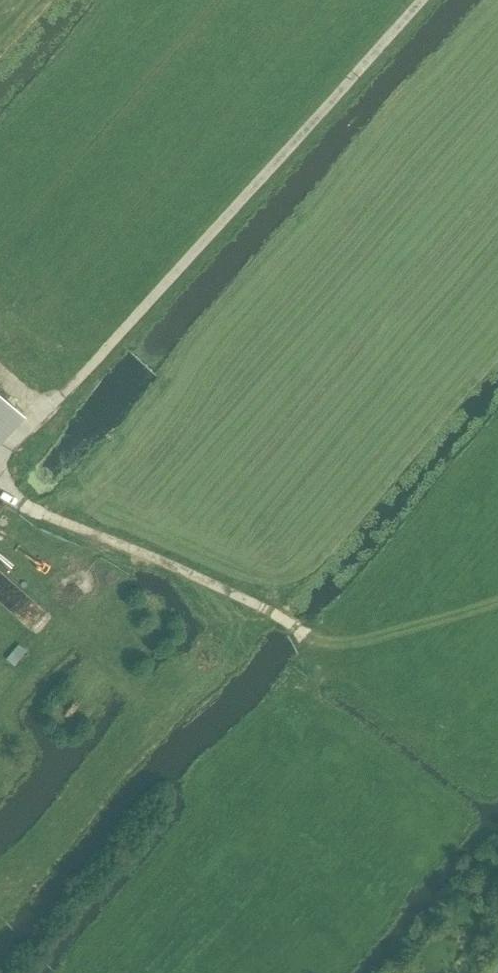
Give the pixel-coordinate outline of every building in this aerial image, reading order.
[(22,414),(0,393),(0,437),(22,414)]
